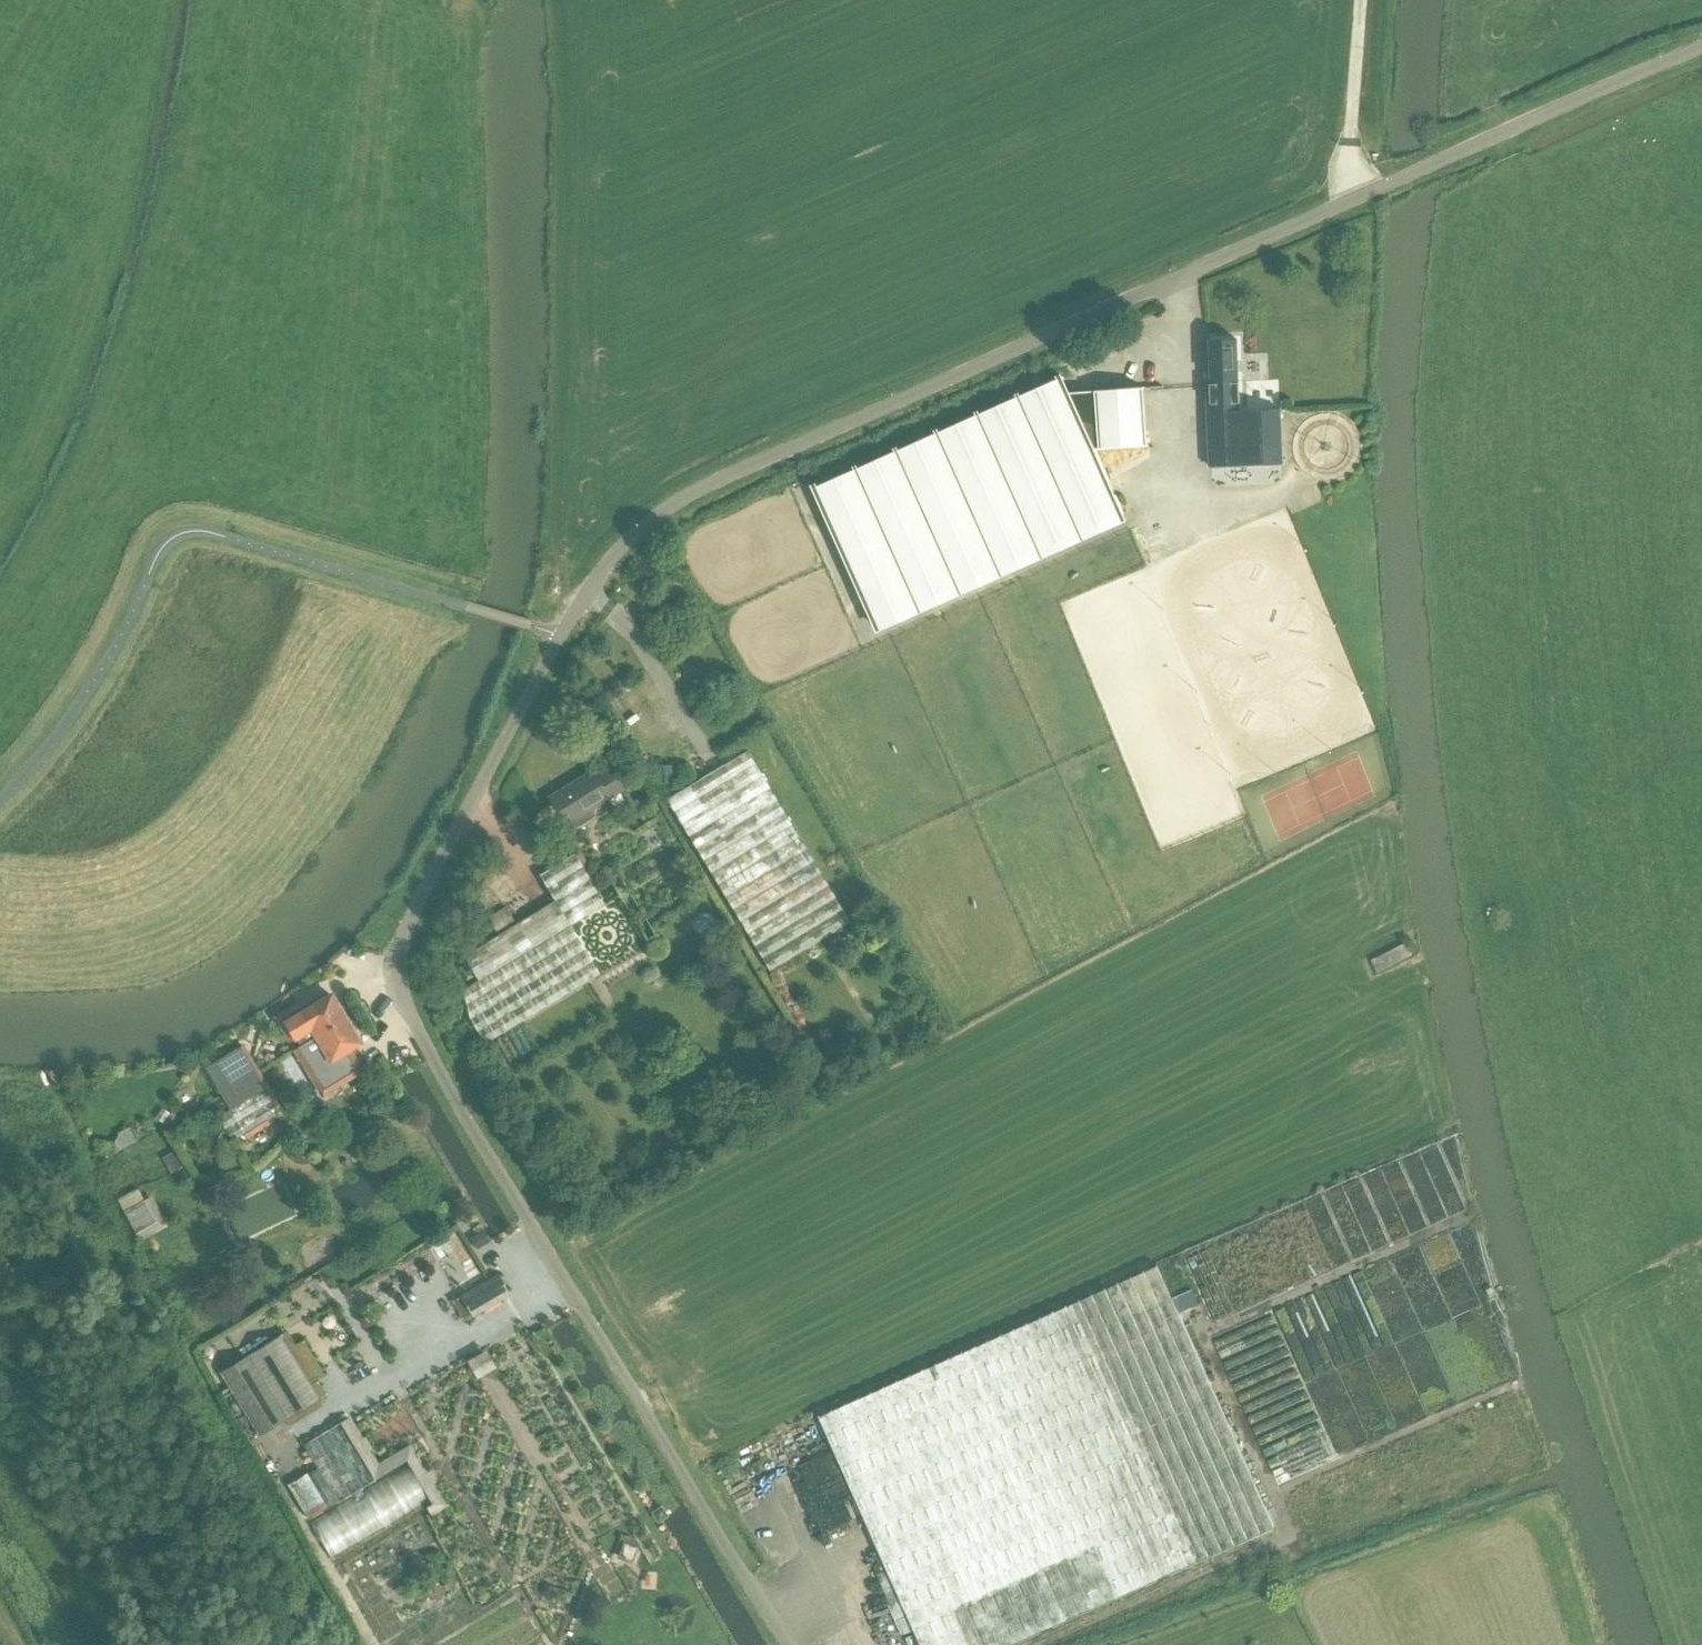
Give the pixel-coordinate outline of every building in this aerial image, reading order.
[(1210,341),(1210,360),(1206,360),(1210,466),(1282,463),(1280,410),(1239,411),(1237,340),(1210,341)] [(812,489),(873,625),(1124,513),(1063,377),(812,489)] [(666,799),(769,971),(850,923),(746,751),(666,799)] [(592,807),(622,789),(609,767),(594,776),(591,771),(548,797),(566,826),(567,825),(569,828),(575,829),(594,817),(595,812),(592,807)] [(554,900),(516,923),(498,934),(463,956),(477,980),(462,990),(469,1019),(484,1044),(599,974),(569,925),(603,904),(574,855),(539,877),(554,900)] [(488,918),(498,934),(516,923),(506,907),(488,918)] [(694,929),(701,934),(710,933),(715,926),(713,917),(706,912),(698,913),(692,921),(694,929)] [(1371,960),(1377,973),(1412,955),(1405,942),(1371,960)] [(472,976),(468,970),(463,974),(466,980),(472,976)] [(298,1036),(303,1044),(345,1019),(331,994),(302,1012),(298,1004),(292,1008),(293,1008),(276,1018),(286,1034),(290,1042),(298,1036)] [(345,1019),(303,1044),(295,1049),(311,1077),(314,1076),(316,1080),(334,1084),(338,1081),(339,1084),(361,1071),(354,1058),(351,1060),(346,1052),(360,1043),(345,1019)] [(206,1067),(220,1092),(256,1071),(241,1046),(206,1067)] [(256,1071),(220,1092),(230,1109),(217,1116),(231,1141),(279,1113),(279,1114),(280,1114),(265,1089),(266,1088),(256,1071)] [(113,1142),(100,1141),(99,1152),(112,1154),(113,1142)] [(174,1151),(165,1156),(162,1157),(171,1173),(182,1167),(174,1151)] [(106,1177),(126,1215),(136,1233),(155,1222),(144,1202),(149,1199),(130,1164),(106,1177)] [(469,1237),(476,1248),(488,1241),(481,1230),(469,1237)] [(921,1644),(1009,1644),(1275,1527),(1158,1266),(819,1416),(921,1644)] [(498,1274),(459,1297),(471,1317),(509,1294),(498,1274)] [(318,1400),(279,1336),(220,1372),(259,1436),(318,1400)] [(321,1466),(309,1473),(288,1486),(308,1519),(378,1477),(347,1426),(344,1420),(306,1443),(321,1466)] [(652,1512),(656,1519),(660,1520),(661,1519),(667,1516),(661,1507),(656,1510),(652,1512)] [(623,1541),(617,1556),(631,1561),(637,1546),(623,1541)]
